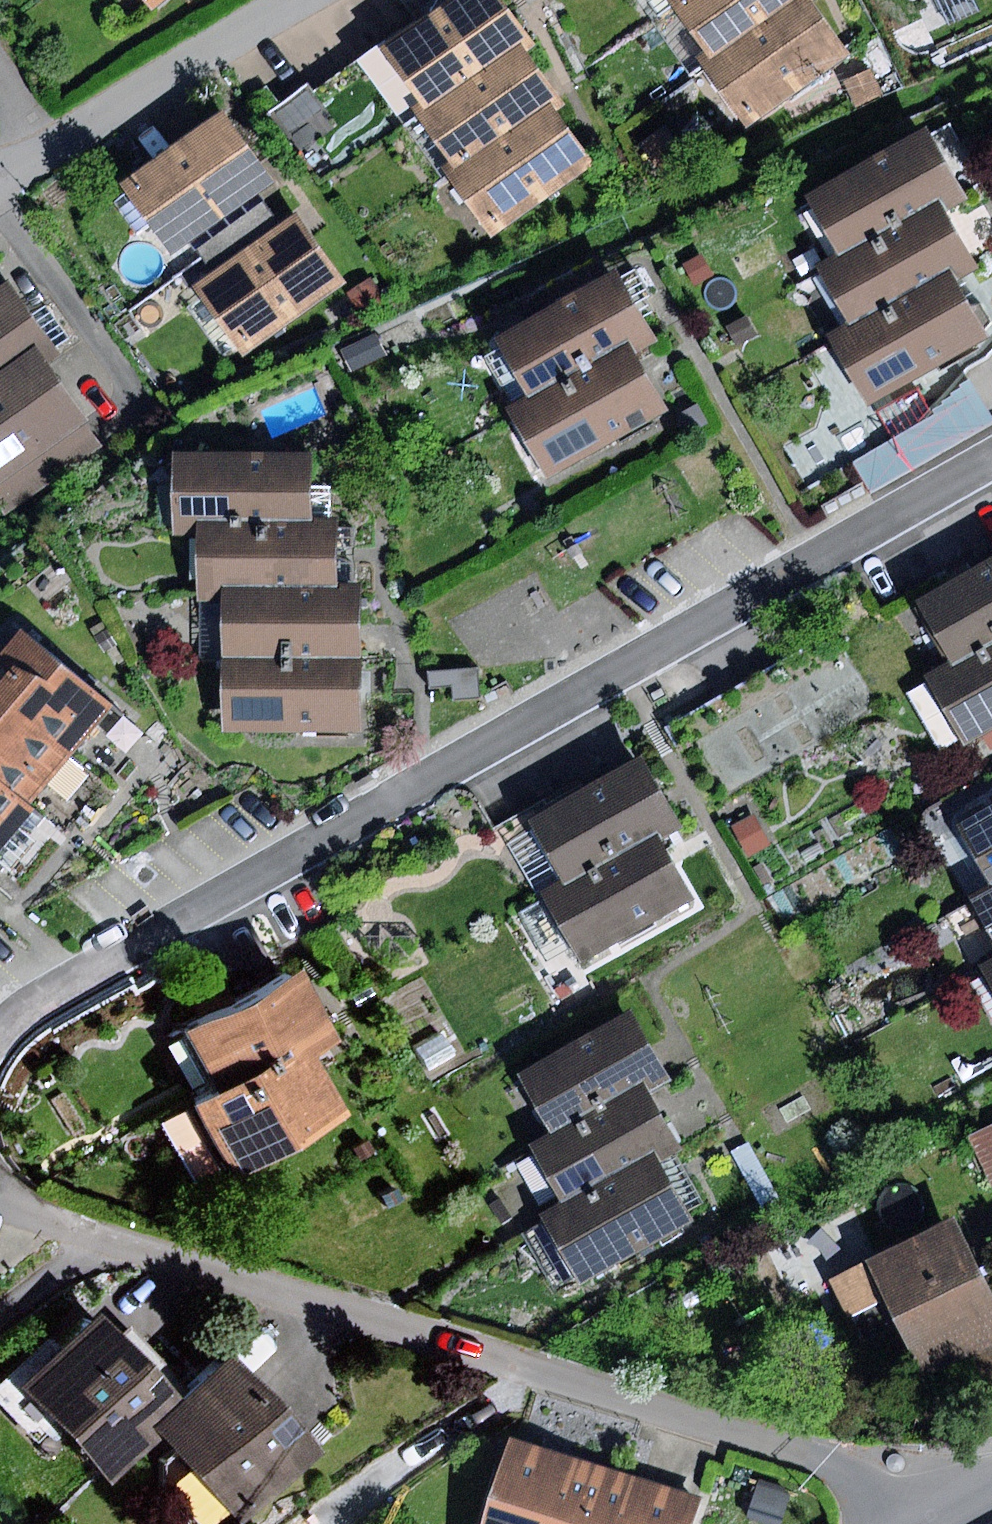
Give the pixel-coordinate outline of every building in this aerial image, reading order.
[(151,10),(164,0),(144,0),(151,10)] [(382,45),(395,66),(417,95),(427,109),(520,44),(527,39),(499,0),(447,0),(390,41),(382,45)] [(684,2),(675,8),(716,66),(809,0),(686,0),(684,2)] [(716,66),(706,72),(747,130),(852,57),(811,0),(809,0),(716,66)] [(520,44),(427,109),(418,115),(459,173),(553,106),(560,101),(520,44)] [(870,70),(845,82),(856,105),(881,93),(870,70)] [(553,106),(459,173),(449,179),(490,237),(594,164),(553,106)] [(223,113),(123,185),(172,253),(192,239),(256,192),(272,180),(223,113)] [(810,197),(843,256),(942,200),(962,189),(929,130),(810,197)] [(192,239),(204,256),(269,211),(256,192),(192,239)] [(856,328),(955,273),(976,261),(942,200),(843,256),(822,267),(856,328)] [(269,211),(204,256),(217,274),(281,228),(269,211)] [(217,274),(197,288),(246,355),(349,282),(300,214),(281,228),(217,274)] [(702,255),(683,265),(694,286),(713,276),(702,255)] [(620,272),(498,336),(533,400),(654,336),(620,272)] [(836,341),(873,407),(991,340),(991,338),(955,273),(856,328),(836,341)] [(44,356),(54,349),(6,281),(0,285),(0,387),(44,356)] [(749,315),(728,326),(738,344),(759,333),(749,315)] [(533,400),(513,411),(548,477),(671,411),(636,346),(533,400)] [(85,423),(89,421),(44,356),(0,387),(0,483),(85,423)] [(855,460),(872,491),(991,422),(991,413),(973,379),(934,414),(918,423),(893,438),(855,460)] [(918,389),(877,412),(893,438),(918,423),(931,410),(918,389)] [(697,405),(677,417),(688,435),(708,423),(697,405)] [(85,423),(0,483),(0,505),(7,514),(102,448),(85,423)] [(315,451),(174,451),(174,521),(198,521),(315,521),(315,486),(315,451)] [(331,486),(315,486),(315,521),(331,521),(331,486)] [(315,521),(198,521),(198,588),(222,588),(340,587),(339,521),(331,521),(315,521)] [(960,672),(991,653),(991,563),(921,603),(960,672)] [(340,587),(222,588),(223,659),(363,659),(363,588),(340,587)] [(0,686),(0,692),(76,755),(116,707),(22,629),(1,655),(10,674),(0,686)] [(971,746),(991,734),(991,653),(960,672),(936,686),(971,746)] [(363,659),(223,659),(223,732),(364,732),(363,659)] [(480,668),(429,672),(430,687),(453,685),(454,700),(481,697),(480,668)] [(31,807),(74,754),(0,692),(0,781),(31,807)] [(531,820),(570,889),(658,839),(683,824),(668,798),(645,757),(531,820)] [(34,810),(31,807),(0,781),(0,850),(34,810)] [(989,888),(991,887),(991,808),(973,819),(956,829),(989,888)] [(755,815),(733,826),(747,856),(770,845),(755,815)] [(546,903),(581,964),(693,899),(671,861),(658,839),(570,889),(546,903)] [(991,949),(991,887),(989,888),(966,901),(991,949)] [(980,970),(991,992),(991,963),(980,970)] [(216,1095),(304,1047),(332,1032),(297,969),(181,1032),(216,1095)] [(520,1080),(555,1139),(652,1083),(675,1070),(661,1045),(641,1011),(520,1080)] [(216,1095),(193,1108),(232,1178),(343,1117),(304,1047),(216,1095)] [(531,1152),(565,1211),(667,1153),(686,1142),(665,1107),(652,1083),(555,1139),(531,1152)] [(969,1139),(991,1186),(991,1128),(969,1139)] [(363,1138),(346,1147),(352,1160),(369,1151),(363,1138)] [(749,1142),(732,1152),(762,1207),(779,1198),(749,1142)] [(565,1211),(547,1221),(585,1288),(705,1220),(687,1189),(667,1153),(565,1211)] [(393,1186),(376,1193),(381,1204),(398,1197),(393,1186)] [(868,1261),(886,1300),(923,1378),(972,1354),(986,1384),(991,1381),(991,1291),(958,1219),(868,1261)] [(886,1300),(868,1261),(830,1278),(848,1317),(886,1300)] [(159,1433),(189,1405),(102,1314),(25,1388),(112,1478),(159,1433)] [(159,1433),(246,1523),(254,1523),(327,1455),(236,1360),(189,1405),(159,1433)] [(511,1437),(484,1523),(696,1523),(704,1496),(511,1437)] [(747,1517),(769,1523),(780,1523),(790,1493),(758,1483),(747,1517)]
